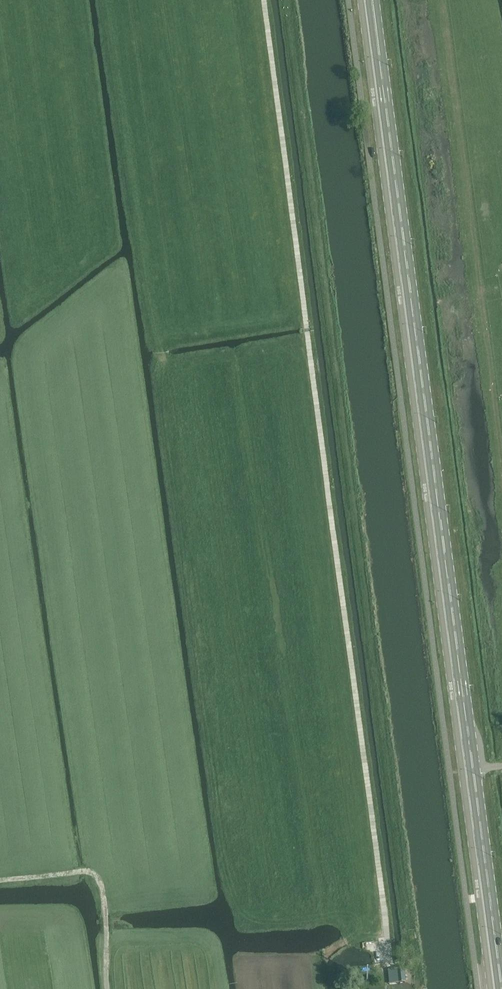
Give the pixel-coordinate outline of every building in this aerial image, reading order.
[(405,971),(398,971),(399,985),(407,984),(405,971)]
